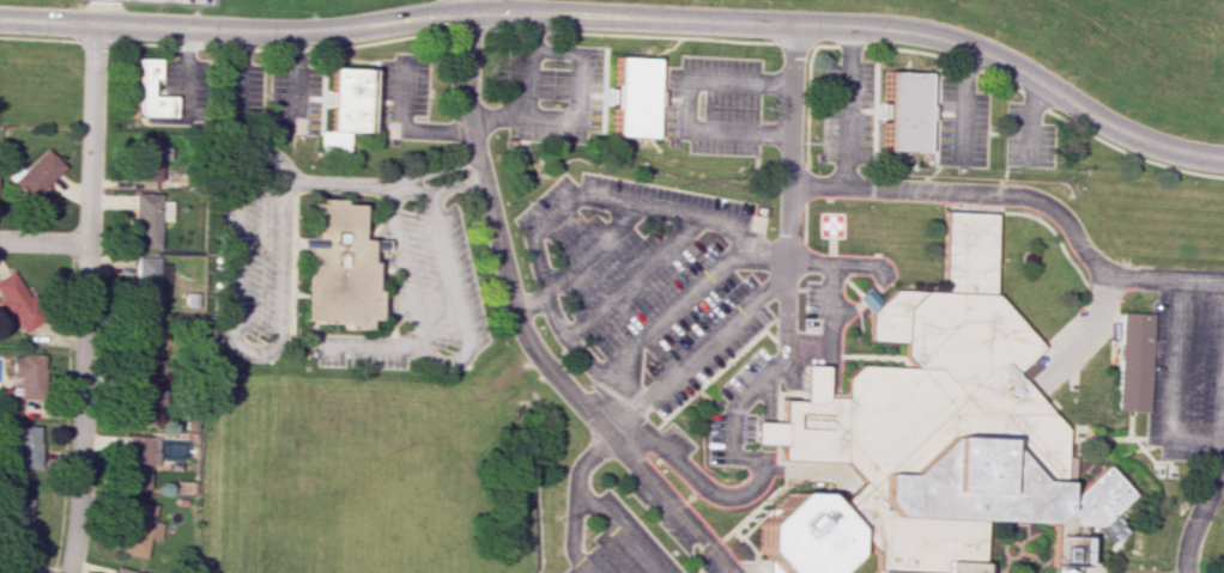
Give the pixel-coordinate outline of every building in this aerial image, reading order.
[(611,55),(606,133),(646,135),(650,57),(611,55)] [(154,57),(132,57),(131,115),(169,116),(169,96),(147,95),(147,77),(154,77),(154,57)] [(326,67),(323,129),(314,129),(313,153),(341,154),(343,130),(362,130),(364,68),(337,67),(326,67)] [(884,68),(880,150),(921,152),(925,71),(884,68)] [(167,160),(167,147),(157,147),(158,137),(133,137),(133,180),(157,180),(157,159),(167,160)] [(20,170),(16,165),(4,176),(27,200),(62,168),(44,148),(20,170)] [(158,193),(132,193),(131,247),(157,248),(158,193)] [(308,202),(305,249),(302,317),(366,321),(370,258),(363,258),(364,239),(350,238),(352,205),(308,202)] [(943,211),(939,293),(886,291),(865,315),(864,341),(897,342),(896,358),(896,364),(848,362),(838,377),(838,397),(816,397),(816,368),(796,368),(796,400),(774,400),(774,425),(759,425),(747,423),(746,443),(758,444),(774,444),(774,459),(837,461),(855,484),(879,516),(982,522),(1018,525),(1030,526),(1046,526),(1062,513),(1064,438),(1064,429),(1013,376),(1042,349),(989,293),(993,213),(943,211)] [(134,302),(158,301),(156,256),(132,257),(134,302)] [(3,320),(9,316),(18,333),(40,321),(12,270),(0,276),(0,313),(3,320)] [(865,312),(877,302),(866,288),(853,297),(865,312)] [(1152,317),(1120,315),(1114,412),(1131,413),(1146,414),(1152,317)] [(159,368),(159,317),(130,317),(130,368),(159,368)] [(42,354),(9,353),(9,377),(17,377),(17,398),(41,399),(42,354)] [(150,425),(149,404),(161,404),(160,387),(152,387),(152,375),(126,376),(127,425),(150,425)] [(14,468),(38,469),(39,425),(15,425),(14,468)] [(149,436),(125,435),(124,488),(147,488),(147,464),(157,464),(157,450),(149,450),(149,436)] [(824,510),(843,534),(872,572),(941,572),(941,561),(971,563),(980,563),(982,522),(879,516),(855,484),(824,510)] [(753,519),(745,526),(745,553),(765,572),(826,572),(842,557),(843,534),(824,510),(811,495),(783,493),(753,519)] [(30,499),(9,495),(0,545),(30,549),(34,524),(27,522),(30,499)] [(154,504),(125,499),(116,553),(145,557),(148,537),(157,539),(160,523),(151,522),(154,504)] [(1055,535),(1085,536),(1085,526),(1074,525),(1074,514),(1055,513),(1055,535)] [(1085,537),(1056,536),(1056,572),(1084,572),(1085,537)] [(941,572),(971,572),(971,563),(941,561),(941,572)]
